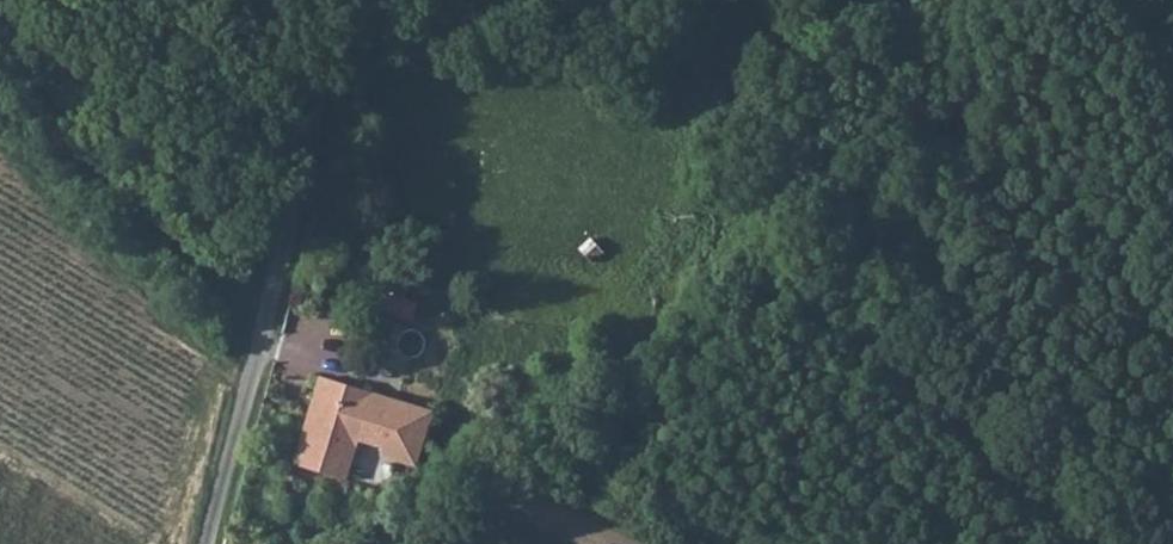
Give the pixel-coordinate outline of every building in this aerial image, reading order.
[(319,376),(291,463),(346,480),(359,438),(384,446),(381,454),(415,464),(429,420),(414,415),(416,409),(373,395),(373,393),(319,376)] [(416,409),(414,415),(429,420),(431,413),(416,409)]
